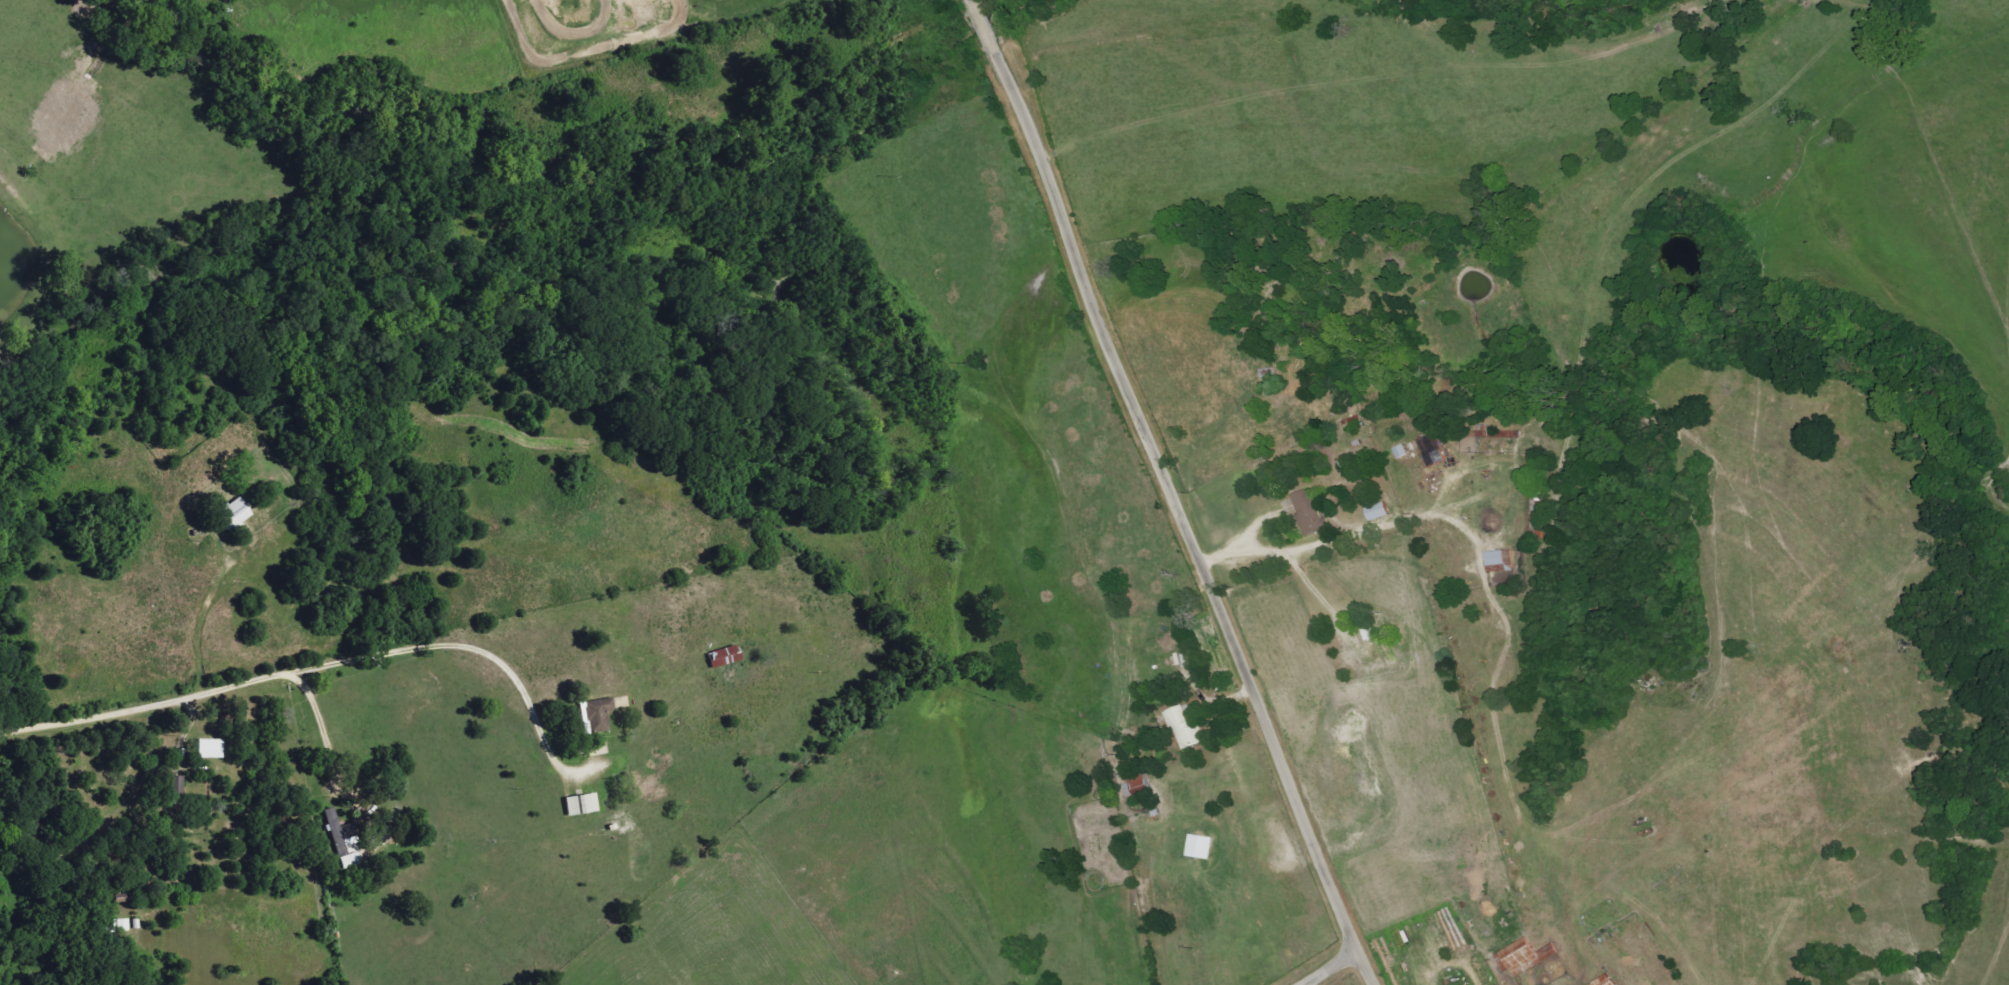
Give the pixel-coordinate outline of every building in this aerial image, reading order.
[(1411,456),(1406,445),(1395,450),(1400,461),(1411,456)] [(1297,496),(1310,538),(1336,530),(1333,519),(1324,521),(1315,491),(1297,496)] [(236,529),(255,516),(244,498),(225,510),(236,529)] [(1515,566),(1515,552),(1491,553),(1492,567),(1515,566)] [(714,670),(744,662),(740,646),(710,654),(714,670)] [(617,711),(616,699),(588,702),(592,735),(612,732),(610,711),(617,711)] [(1174,727),(1181,749),(1203,743),(1197,723),(1194,724),(1188,704),(1164,711),(1169,729),(1174,727)] [(219,758),(219,740),(195,740),(195,758),(219,758)] [(1146,775),(1129,780),(1132,790),(1135,802),(1152,798),(1146,775)] [(168,795),(182,795),(182,776),(168,776),(168,795)] [(596,810),(592,792),(561,799),(565,817),(596,810)] [(1210,859),(1212,837),(1188,835),(1186,857),(1210,859)] [(1557,956),(1551,944),(1532,954),(1525,938),(1495,953),(1505,971),(1509,969),(1513,978),(1557,956)] [(1607,974),(1589,984),(1590,984),(1613,984),(1607,974)]
